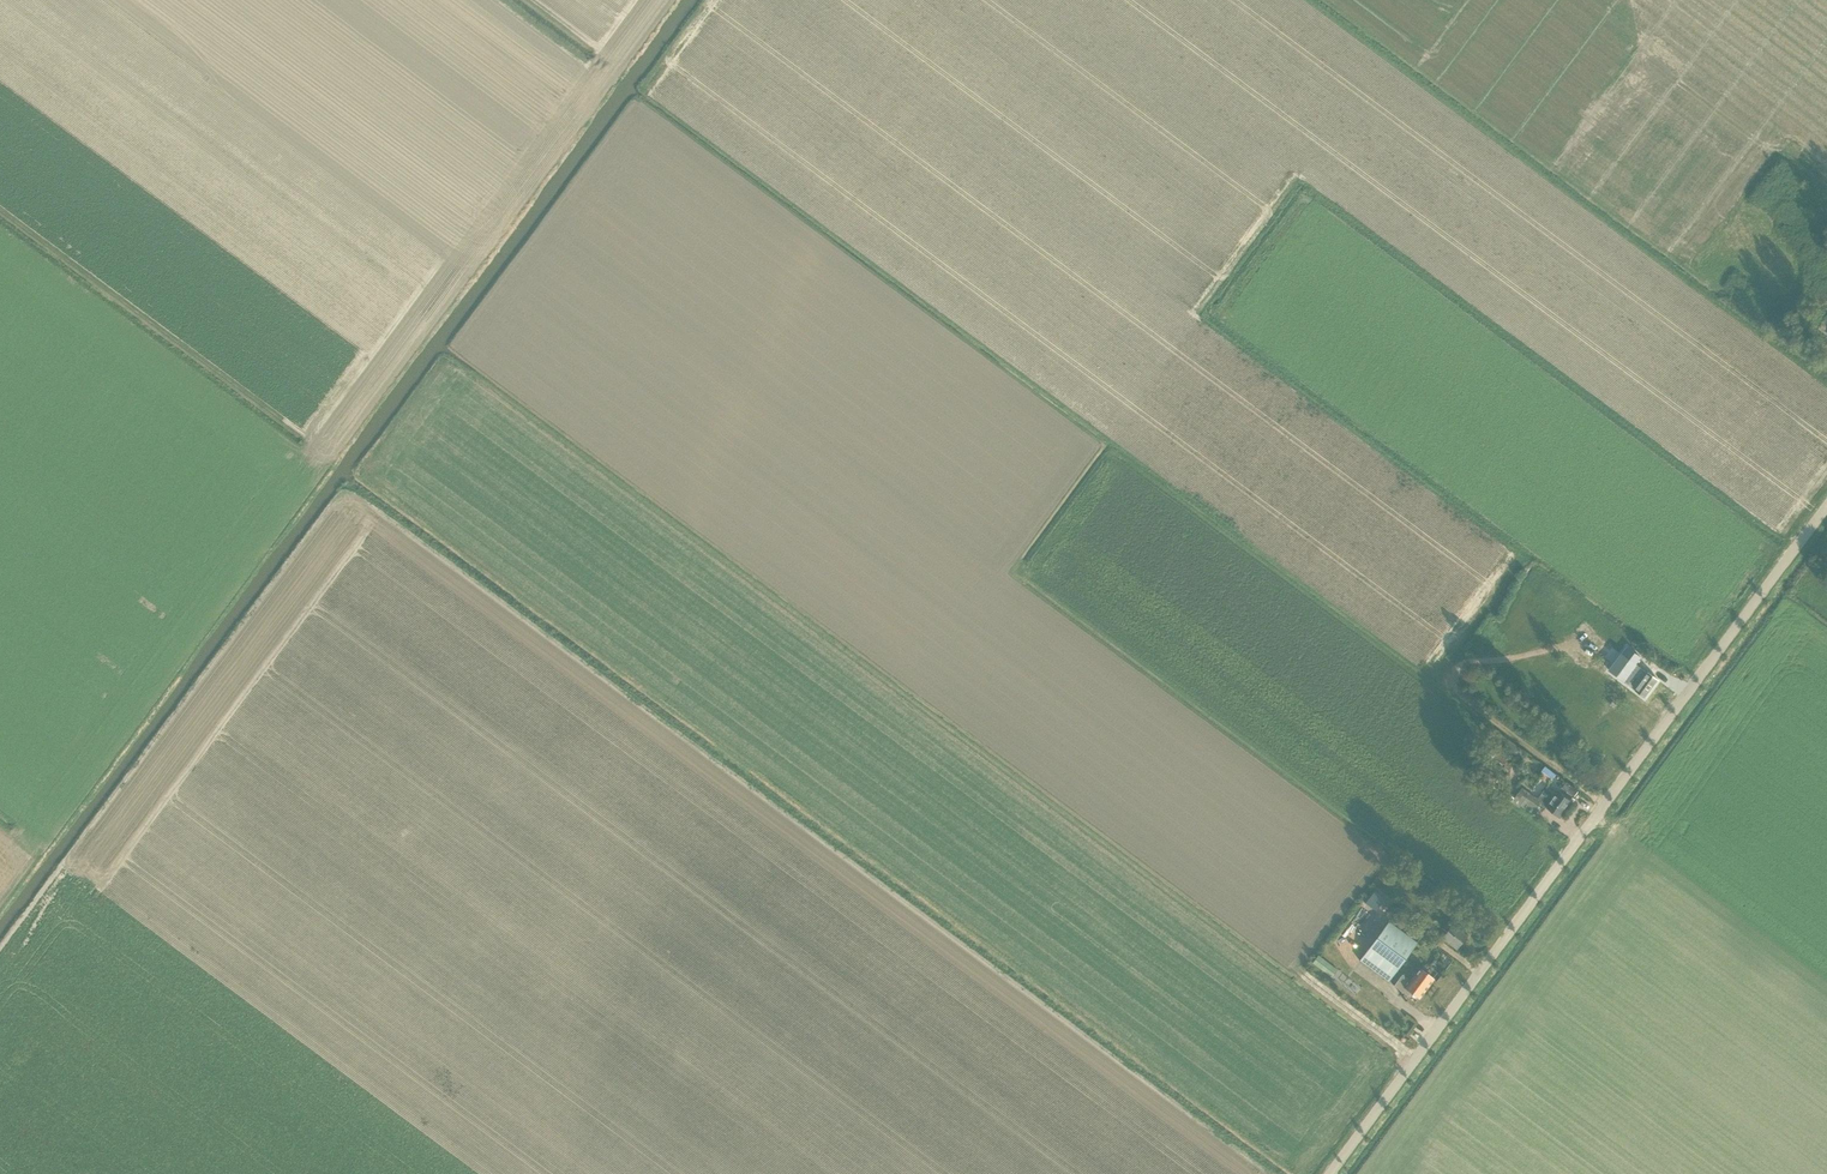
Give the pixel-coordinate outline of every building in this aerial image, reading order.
[(1642,658),(1627,647),(1609,670),(1646,698),(1659,680),(1637,664),(1642,658)] [(1547,669),(1542,654),(1533,657),(1537,669),(1536,669),(1540,680),(1551,676),(1548,668),(1547,669)] [(1482,700),(1491,706),(1495,701),(1487,694),(1482,700)] [(1567,782),(1563,788),(1575,797),(1579,791),(1567,782)] [(1538,799),(1523,788),(1515,800),(1522,805),(1522,806),(1534,814),(1541,805),(1546,809),(1547,806),(1562,818),(1573,802),(1559,792),(1555,797),(1545,790),(1538,799)] [(1370,897),(1380,905),(1385,899),(1375,891),(1370,897)] [(1376,911),(1380,905),(1370,897),(1365,903),(1376,911)] [(1371,912),(1367,918),(1377,924),(1380,918),(1371,912)] [(1418,943),(1389,920),(1359,960),(1389,982),(1418,943)] [(1457,949),(1467,936),(1452,925),(1442,938),(1457,949)] [(1318,955),(1312,962),(1332,977),(1338,969),(1318,955)] [(1420,998),(1434,979),(1419,968),(1410,981),(1402,975),(1394,986),(1408,996),(1411,992),(1420,998)]
